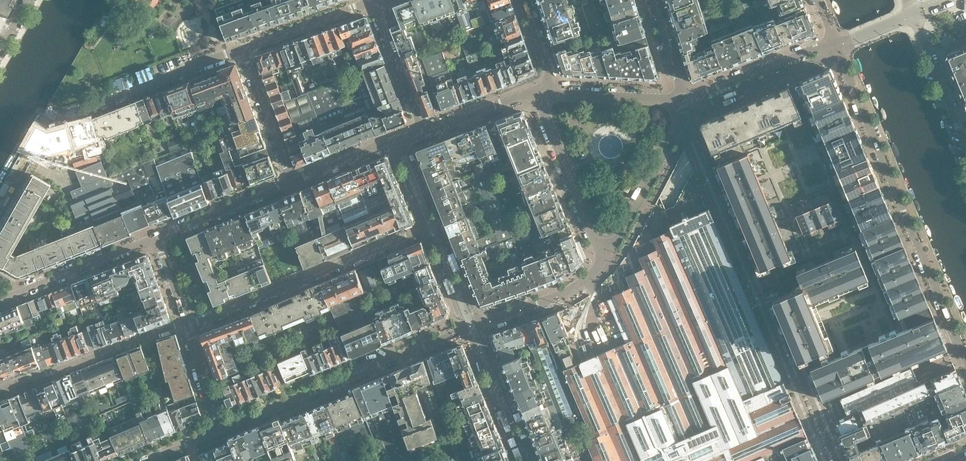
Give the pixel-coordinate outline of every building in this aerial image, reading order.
[(9,0),(0,0),(0,12),(6,16),(11,6),(7,4),(9,0)] [(158,0),(135,0),(133,4),(151,14),(158,0)] [(245,0),(241,0),(215,9),(218,17),(228,13),(238,10),(247,34),(256,31),(245,0)] [(267,0),(245,0),(256,31),(276,24),(267,0)] [(276,24),(285,20),(278,0),(267,0),(276,24)] [(288,0),(286,0),(283,1),(283,0),(278,0),(285,20),(289,19),(289,18),(294,17),(295,17),(288,0)] [(299,0),(288,0),(295,17),(295,16),(300,15),(304,13),(299,0)] [(310,0),(299,0),(304,13),(309,12),(308,12),(313,10),(314,10),(310,0)] [(321,0),(310,0),(314,10),(319,8),(323,6),(321,0)] [(405,29),(407,28),(405,23),(418,17),(412,0),(411,0),(400,4),(393,7),(394,9),(400,24),(390,28),(394,38),(402,58),(411,54),(417,52),(411,36),(408,37),(405,29)] [(465,2),(464,0),(413,0),(422,25),(456,12),(463,32),(474,27),(465,2)] [(487,8),(485,9),(486,11),(491,9),(511,2),(510,0),(484,0),(487,8)] [(540,9),(565,2),(564,0),(537,0),(540,9)] [(636,6),(634,0),(624,0),(607,5),(608,10),(604,11),(605,15),(636,6)] [(696,0),(669,0),(666,1),(669,11),(696,0)] [(673,22),(699,11),(696,0),(669,11),(673,22)] [(731,10),(727,0),(722,2),(726,12),(731,10)] [(734,0),(727,0),(731,10),(733,9),(737,7),(734,0)] [(802,0),(786,0),(779,3),(783,13),(793,9),(804,4),(802,0)] [(515,13),(511,2),(491,9),(494,18),(492,19),(493,21),(515,13)] [(543,18),(572,9),(571,4),(566,6),(565,2),(540,9),(543,18)] [(754,13),(750,2),(743,5),(748,15),(754,13)] [(114,18),(120,7),(114,4),(109,15),(114,18)] [(815,32),(804,4),(793,9),(795,16),(804,37),(815,32)] [(748,15),(743,5),(737,7),(733,9),(738,20),(748,16),(748,15)] [(639,14),(636,6),(605,15),(606,20),(611,18),(612,23),(616,21),(639,14)] [(570,19),(569,15),(574,13),(572,9),(543,18),(546,26),(570,19)] [(742,30),(738,20),(733,9),(731,10),(726,12),(724,13),(727,21),(728,25),(733,23),(737,32),(732,34),(744,61),(753,57),(742,30)] [(247,34),(238,10),(228,13),(237,38),(247,34)] [(676,32),(702,21),(699,11),(673,22),(676,32)] [(237,38),(228,13),(218,17),(227,41),(237,38)] [(519,24),(515,14),(497,21),(499,27),(495,29),(497,33),(519,24)] [(645,35),(639,14),(616,21),(618,26),(609,29),(610,34),(615,33),(617,38),(621,36),(623,42),(633,39),(645,35)] [(804,37),(795,16),(785,20),(794,41),(804,37)] [(371,28),(367,18),(365,17),(357,20),(347,23),(352,35),(371,28)] [(549,35),(578,26),(576,22),(571,23),(570,19),(546,26),(549,35)] [(784,45),(775,24),(773,20),(769,22),(768,19),(762,22),(774,49),(784,45)] [(794,41),(785,20),(775,24),(784,45),(794,41)] [(706,32),(702,21),(676,32),(679,43),(700,35),(705,33),(706,32)] [(729,26),(728,25),(727,21),(723,22),(717,24),(719,30),(729,26)] [(774,49),(762,22),(758,24),(759,26),(753,28),(752,26),(742,30),(753,57),(763,53),(774,49)] [(352,35),(347,23),(338,26),(343,39),(349,37),(349,36),(352,35)] [(522,34),(519,24),(497,33),(498,38),(502,36),(504,41),(522,34)] [(719,30),(717,24),(710,27),(708,31),(709,34),(719,30)] [(345,45),(343,39),(338,26),(329,30),(337,54),(341,63),(346,61),(340,47),(345,45)] [(575,36),(574,32),(579,30),(578,26),(549,35),(552,43),(559,41),(575,36)] [(604,36),(601,26),(599,27),(594,28),(595,30),(597,38),(604,36)] [(375,39),(371,28),(352,35),(349,36),(349,37),(353,48),(375,39)] [(337,54),(329,30),(319,33),(326,52),(330,50),(332,56),(337,54)] [(326,52),(319,33),(309,37),(318,61),(323,59),(321,54),(326,52)] [(525,44),(522,34),(504,41),(506,47),(502,48),(503,53),(525,44)] [(744,61),(732,34),(722,38),(733,65),(744,61)] [(658,77),(648,45),(645,35),(633,39),(634,43),(638,54),(646,79),(656,80),(659,77),(658,77)] [(698,46),(696,41),(699,40),(698,37),(700,36),(700,35),(679,43),(682,54),(693,50),(696,48),(698,46)] [(318,61),(309,37),(300,40),(306,59),(311,57),(313,63),(318,61)] [(489,42),(487,37),(478,40),(480,45),(489,42)] [(733,65),(722,38),(712,42),(713,46),(722,69),(733,65)] [(380,50),(375,39),(353,48),(357,59),(380,50)] [(306,59),(300,40),(290,44),(299,68),(304,66),(302,61),(306,59)] [(573,75),(566,51),(564,45),(560,46),(559,41),(552,43),(554,52),(559,66),(561,73),(564,75),(573,75)] [(299,68),(290,44),(280,47),(287,66),(292,64),(294,70),(299,68)] [(529,54),(525,44),(503,53),(505,57),(509,55),(511,61),(529,54)] [(622,78),(613,50),(612,45),(600,48),(602,53),(609,77),(622,78)] [(722,69),(713,46),(704,50),(704,51),(712,73),(722,69)] [(288,111),(285,104),(298,99),(289,75),(290,74),(287,66),(280,47),(255,57),(296,167),(308,162),(288,111)] [(945,59),(956,84),(965,80),(965,49),(965,47),(947,55),(945,59)] [(634,79),(626,53),(622,54),(620,48),(613,50),(622,78),(634,79)] [(585,76),(577,52),(573,53),(572,49),(566,51),(573,75),(585,76)] [(384,62),(380,50),(357,59),(362,71),(384,62)] [(597,77),(589,54),(585,55),(584,50),(577,52),(585,76),(597,77)] [(702,78),(695,54),(693,50),(682,54),(690,79),(693,81),(702,78)] [(646,79),(638,54),(633,55),(632,51),(626,53),(634,79),(646,79)] [(712,73),(704,51),(695,54),(702,78),(712,73)] [(609,77),(602,53),(597,55),(596,52),(589,54),(597,77),(609,77)] [(454,85),(449,69),(448,70),(443,53),(424,59),(430,76),(429,76),(441,110),(460,102),(454,85)] [(477,59),(474,53),(465,56),(468,62),(470,61),(470,60),(473,59),(474,60),(477,59)] [(425,93),(422,84),(425,82),(418,62),(415,64),(411,54),(402,58),(424,116),(425,116),(436,112),(429,92),(425,93)] [(532,63),(529,54),(511,61),(511,62),(514,70),(532,63)] [(518,80),(514,70),(511,62),(506,65),(504,60),(500,62),(508,84),(518,80)] [(508,84),(500,62),(495,64),(497,68),(492,70),(499,87),(508,84)] [(535,72),(535,71),(532,63),(514,70),(518,80),(533,74),(534,73),(535,72)] [(247,96),(236,64),(218,70),(220,74),(191,85),(200,108),(215,102),(216,99),(219,98),(219,97),(223,96),(226,104),(247,96)] [(369,115),(365,104),(364,105),(361,97),(344,104),(342,101),(352,98),(351,94),(360,91),(363,99),(392,87),(384,65),(354,76),(358,87),(340,94),(336,85),(338,84),(337,83),(308,95),(331,151),(376,133),(369,115)] [(499,87),(492,70),(487,72),(485,68),(481,69),(489,91),(499,87)] [(489,91),(481,69),(477,71),(478,75),(473,77),(480,95),(489,91)] [(702,123),(700,126),(703,132),(711,153),(704,156),(752,272),(891,215),(879,185),(867,156),(855,128),(843,99),(831,69),(702,123)] [(303,97),(294,73),(290,74),(289,75),(298,99),(303,97)] [(480,95),(473,77),(468,79),(467,75),(462,76),(471,98),(480,95)] [(471,98),(462,76),(458,78),(460,82),(454,85),(460,102),(471,98)] [(956,84),(963,102),(965,101),(965,80),(956,84)] [(200,108),(191,85),(189,81),(169,89),(163,91),(170,110),(171,110),(172,112),(176,123),(179,131),(185,146),(188,145),(210,136),(200,108)] [(402,110),(398,98),(397,99),(392,87),(363,99),(365,104),(369,115),(372,114),(374,115),(376,114),(378,115),(379,115),(383,116),(389,114),(389,115),(402,110)] [(170,110),(163,91),(154,95),(161,113),(170,110)] [(161,113),(154,95),(144,98),(151,117),(161,113)] [(331,152),(331,151),(308,95),(303,97),(298,99),(285,104),(288,111),(308,162),(331,152)] [(251,106),(247,96),(226,104),(230,114),(251,106)] [(151,117),(144,98),(136,101),(143,119),(145,124),(153,121),(151,117)] [(143,119),(136,101),(108,113),(116,134),(121,132),(140,125),(138,121),(143,119)] [(255,116),(251,106),(230,114),(233,124),(255,116)] [(407,121),(402,110),(389,115),(389,114),(383,116),(389,129),(407,121)] [(521,111),(486,125),(491,137),(495,135),(502,132),(527,123),(523,112),(523,110),(521,111)] [(116,134),(108,113),(94,118),(99,135),(100,135),(100,136),(106,134),(107,137),(116,134)] [(389,129),(383,116),(379,115),(378,115),(376,114),(374,115),(372,114),(369,115),(376,133),(377,134),(389,129)] [(276,174),(255,116),(233,124),(229,125),(230,129),(231,129),(237,146),(243,163),(250,180),(252,185),(256,184),(256,183),(257,183),(262,180),(263,181),(264,180),(264,181),(264,180),(265,180),(265,179),(271,177),(272,177),(273,177),(276,175),(276,174)] [(47,130),(35,152),(49,160),(54,151),(84,143),(88,157),(105,153),(99,135),(94,118),(47,130)] [(495,135),(491,137),(493,142),(504,138),(506,143),(531,133),(527,123),(502,132),(495,135)] [(486,125),(478,128),(480,134),(491,162),(495,171),(495,170),(494,168),(500,166),(499,163),(501,162),(499,157),(495,147),(493,142),(491,137),(486,125)] [(478,128),(469,131),(476,150),(479,157),(481,163),(482,165),(491,162),(480,134),(478,128)] [(236,166),(229,150),(237,146),(231,129),(230,129),(213,136),(227,173),(232,186),(250,180),(243,163),(236,166)] [(185,146),(179,131),(162,137),(168,153),(185,146)] [(454,137),(446,140),(452,156),(452,158),(454,159),(460,156),(476,150),(469,131),(462,134),(454,137)] [(531,133),(506,143),(510,153),(536,143),(531,133)] [(419,151),(417,151),(418,153),(424,167),(441,160),(443,161),(444,159),(452,156),(446,140),(442,142),(432,146),(419,151)] [(650,152),(654,145),(648,142),(644,149),(650,152)] [(536,143),(510,153),(514,163),(540,153),(536,143)] [(188,145),(185,146),(168,153),(153,158),(159,172),(165,189),(167,195),(166,196),(174,214),(175,216),(184,213),(184,212),(186,212),(187,212),(187,211),(188,211),(207,203),(208,203),(209,202),(188,145)] [(499,145),(495,147),(499,157),(503,156),(499,145)] [(540,153),(514,163),(518,173),(544,163),(540,153)] [(376,160),(374,160),(401,228),(414,222),(387,155),(386,156),(376,160)] [(156,198),(152,188),(147,177),(159,172),(153,158),(125,170),(125,171),(119,173),(108,177),(110,181),(120,206),(130,202),(132,205),(141,228),(150,224),(151,224),(164,218),(156,198)] [(401,228),(374,160),(374,161),(372,162),(355,169),(353,170),(353,169),(352,170),(371,215),(372,217),(374,216),(376,223),(374,223),(379,237),(401,228)] [(441,160),(424,167),(428,179),(447,171),(443,163),(443,162),(443,161),(441,160)] [(107,176),(101,161),(76,171),(82,186),(107,176)] [(544,163),(518,173),(522,184),(548,174),(544,163)] [(226,193),(218,172),(215,165),(210,167),(213,173),(214,173),(215,177),(212,179),(219,196),(226,193)] [(481,165),(474,167),(477,174),(483,171),(481,165)] [(234,190),(232,186),(227,173),(223,174),(222,170),(218,172),(226,193),(234,190)] [(371,215),(352,170),(328,180),(339,208),(354,248),(379,237),(374,223),(376,223),(374,216),(372,217),(371,215)] [(447,171),(428,179),(432,187),(433,190),(437,201),(456,194),(451,182),(450,180),(447,171)] [(490,173),(486,174),(491,184),(497,182),(493,171),(490,173)] [(474,240),(455,247),(460,258),(479,251),(486,248),(492,246),(501,242),(511,238),(512,238),(511,235),(507,225),(504,215),(500,206),(500,204),(497,197),(495,194),(491,184),(486,174),(485,172),(473,177),(475,182),(477,186),(478,189),(482,197),(485,205),(486,208),(488,212),(491,220),(494,227),(496,231),(492,232),(478,237),(474,239),(474,240)] [(34,215),(51,185),(32,174),(24,188),(14,204),(34,215)] [(522,184),(519,185),(523,195),(526,194),(552,184),(548,174),(522,184)] [(131,232),(122,209),(121,209),(120,206),(110,181),(108,177),(107,176),(82,186),(71,191),(73,196),(65,200),(73,221),(90,214),(94,225),(103,245),(103,246),(132,234),(131,232)] [(219,196),(212,179),(211,176),(209,177),(210,180),(203,183),(210,199),(219,196)] [(339,208),(328,180),(313,186),(325,214),(339,208)] [(497,182),(491,184),(495,194),(501,192),(497,182)] [(552,184),(526,194),(531,204),(556,194),(552,184)] [(354,248),(339,208),(325,214),(313,186),(300,191),(325,260),(354,248)] [(174,214),(166,196),(167,195),(165,189),(156,193),(158,197),(156,198),(164,218),(174,214)] [(325,260),(300,191),(279,200),(277,201),(277,200),(276,201),(273,202),(267,205),(277,231),(282,229),(280,221),(278,220),(284,218),(286,217),(297,246),(305,268),(325,260)] [(501,192),(495,194),(497,197),(500,204),(505,202),(501,192)] [(456,194),(437,201),(442,213),(460,205),(456,194)] [(556,194),(531,204),(535,214),(560,204),(556,194)] [(141,228),(132,205),(130,202),(120,206),(121,209),(122,209),(131,232),(141,228)] [(505,202),(500,204),(500,206),(504,215),(510,212),(505,202)] [(20,239),(34,215),(14,204),(1,228),(20,239)] [(560,204),(535,214),(539,224),(564,215),(560,204)] [(277,231),(267,205),(260,207),(261,208),(257,209),(264,226),(270,224),(269,226),(272,233),(277,231)] [(460,205),(442,213),(446,224),(465,217),(460,205)] [(542,318),(543,318),(565,369),(564,370),(586,422),(580,424),(595,460),(781,460),(787,458),(792,456),(811,448),(709,208),(689,217),(688,215),(682,218),(683,220),(672,224),(671,225),(671,226),(671,227),(672,230),(652,239),(657,250),(639,257),(644,269),(626,276),(631,288),(613,295),(614,298),(608,300),(626,343),(576,363),(565,336),(568,335),(558,312),(558,311),(542,318)] [(264,226),(257,209),(256,209),(253,211),(253,210),(246,213),(256,239),(261,238),(258,230),(256,229),(264,226)] [(510,212),(504,215),(507,225),(514,223),(510,212)] [(257,241),(256,239),(246,213),(205,230),(214,254),(216,260),(241,250),(240,248),(257,241)] [(465,217),(446,224),(451,236),(469,228),(474,226),(470,215),(465,217)] [(564,215),(539,224),(543,235),(549,232),(569,225),(564,215)] [(753,275),(808,405),(822,399),(837,393),(845,390),(910,363),(922,358),(946,348),(934,318),(928,304),(916,275),(904,246),(891,216),(753,275)] [(514,223),(507,225),(511,235),(518,233),(514,223)] [(103,245),(94,225),(68,235),(76,256),(103,245)] [(569,225),(549,232),(551,238),(557,252),(566,275),(568,274),(573,271),(583,261),(569,225)] [(469,228),(451,236),(455,247),(474,240),(474,239),(478,237),(474,226),(469,228)] [(12,254),(20,239),(1,228),(0,230),(0,264),(4,267),(12,254)] [(219,282),(209,257),(214,254),(205,230),(187,237),(207,286),(219,282)] [(543,235),(540,236),(542,241),(551,238),(549,232),(543,235)] [(512,238),(511,238),(514,246),(522,243),(518,233),(511,235),(512,238)] [(76,256),(68,235),(39,247),(47,267),(59,262),(76,256)] [(540,236),(531,239),(534,245),(542,241),(540,236)] [(479,251),(460,258),(464,268),(482,261),(496,255),(501,253),(506,251),(508,257),(512,267),(523,293),(525,292),(526,292),(531,290),(532,290),(514,246),(511,238),(501,242),(492,246),(486,248),(479,251)] [(551,238),(542,241),(546,250),(558,280),(566,275),(557,252),(551,238)] [(531,239),(523,242),(526,251),(535,248),(534,245),(531,239)] [(435,278),(421,241),(388,255),(391,264),(381,268),(386,281),(415,270),(420,283),(435,278)] [(522,243),(514,246),(532,290),(549,284),(539,259),(535,261),(533,255),(529,256),(526,251),(523,242),(522,243)] [(47,267),(39,247),(16,256),(12,254),(4,267),(22,277),(30,274),(36,272),(47,267)] [(543,257),(539,259),(549,284),(558,280),(546,250),(541,252),(543,257)] [(130,270),(150,262),(151,262),(148,256),(149,256),(148,255),(146,255),(146,254),(145,254),(131,260),(129,261),(119,265),(125,281),(129,280),(131,275),(132,274),(130,270)] [(391,264),(388,255),(387,255),(387,256),(382,258),(382,257),(381,258),(378,259),(381,268),(391,264)] [(271,282),(263,261),(263,260),(262,258),(251,263),(253,268),(235,275),(243,293),(271,282)] [(482,261),(464,268),(468,278),(488,270),(486,265),(484,266),(482,261)] [(154,272),(152,265),(151,265),(150,262),(130,270),(132,274),(136,273),(138,278),(154,272)] [(125,281),(119,265),(114,267),(110,269),(110,268),(109,269),(117,290),(122,288),(120,283),(125,281)] [(363,290),(368,288),(360,267),(356,269),(356,268),(355,269),(344,273),(358,311),(369,306),(363,290)] [(510,274),(504,276),(512,296),(521,294),(523,293),(512,267),(507,268),(510,274)] [(117,290),(109,269),(101,272),(106,286),(105,286),(108,296),(118,292),(117,290)] [(488,270),(468,278),(471,287),(489,280),(494,278),(492,275),(490,276),(488,276),(489,274),(488,270)] [(106,286),(101,272),(92,276),(94,283),(93,283),(95,287),(93,288),(96,297),(97,296),(98,299),(108,296),(105,286),(106,286)] [(157,282),(155,275),(154,272),(138,278),(137,279),(140,288),(157,282)] [(358,311),(344,273),(320,283),(329,305),(336,320),(358,311)] [(501,282),(496,284),(498,289),(502,300),(512,296),(504,276),(504,274),(502,275),(501,273),(498,275),(498,276),(501,282)] [(243,293),(235,275),(219,282),(207,286),(214,305),(243,293)] [(92,276),(85,278),(91,295),(94,303),(99,301),(98,299),(97,296),(96,297),(93,288),(95,287),(93,283),(94,283),(92,276)] [(489,280),(471,287),(475,298),(498,289),(496,284),(501,282),(498,276),(495,278),(494,278),(489,280)] [(91,295),(85,278),(78,281),(87,305),(89,304),(89,302),(90,302),(88,296),(91,295)] [(435,278),(420,283),(418,285),(422,296),(440,289),(435,278)] [(87,305),(78,281),(72,284),(78,300),(81,298),(83,304),(84,304),(85,305),(87,305)] [(161,291),(159,288),(160,288),(157,282),(140,288),(142,294),(138,295),(139,300),(161,292),(161,291)] [(329,305),(320,283),(305,290),(301,291),(301,293),(286,299),(296,322),(317,314),(316,310),(329,305)] [(78,300),(72,284),(59,289),(64,304),(67,303),(70,309),(71,309),(71,310),(76,309),(76,307),(77,307),(75,301),(78,300)] [(64,304),(59,289),(52,292),(60,313),(61,312),(63,311),(61,306),(64,304)] [(444,301),(440,289),(422,296),(424,302),(428,303),(429,303),(430,306),(444,301)] [(498,289),(475,298),(479,306),(481,307),(502,300),(498,289)] [(63,318),(61,312),(60,313),(52,292),(45,295),(50,307),(53,306),(58,318),(54,319),(57,326),(62,325),(60,319),(63,318)] [(165,302),(162,295),(161,292),(139,300),(141,304),(145,303),(146,308),(148,308),(165,302)] [(425,325),(418,307),(412,293),(401,298),(404,307),(414,330),(425,325)] [(50,307),(45,295),(34,299),(39,312),(50,307)] [(39,312),(34,299),(27,302),(33,316),(40,314),(39,312)] [(296,322),(286,299),(269,306),(265,308),(265,309),(251,315),(259,334),(272,328),(274,332),(296,322)] [(449,313),(444,301),(430,306),(431,308),(436,321),(448,316),(450,313),(449,313)] [(33,316),(27,302),(18,305),(26,326),(28,326),(27,323),(29,322),(28,318),(33,316)] [(168,311),(166,308),(167,308),(165,302),(148,308),(150,312),(146,314),(147,319),(168,311)] [(414,330),(404,307),(401,308),(399,303),(395,305),(407,333),(414,330)] [(26,326),(18,305),(9,309),(19,334),(28,330),(26,326)] [(407,333),(395,305),(391,306),(393,311),(389,313),(399,336),(407,333)] [(436,321),(431,308),(428,310),(426,306),(424,305),(418,307),(425,325),(436,321)] [(383,343),(374,319),(369,306),(358,311),(372,348),(383,343)] [(9,309),(0,312),(0,314),(9,338),(19,334),(9,309)] [(399,336),(389,313),(386,315),(383,309),(380,311),(392,340),(399,336)] [(141,331),(135,315),(133,311),(128,313),(129,316),(124,318),(123,314),(119,315),(126,336),(141,331)] [(141,331),(168,320),(169,321),(169,320),(170,318),(170,317),(168,311),(147,319),(146,314),(145,314),(142,312),(135,315),(141,331)] [(372,348),(358,311),(336,320),(342,333),(344,340),(351,356),(372,348)] [(392,340),(380,311),(376,313),(378,318),(374,319),(383,343),(392,340)] [(0,314),(0,341),(9,338),(0,314)] [(126,336),(119,315),(115,317),(116,321),(111,323),(117,340),(126,336)] [(259,334),(251,315),(240,319),(244,329),(246,328),(250,338),(251,338),(253,340),(256,348),(257,351),(265,347),(259,334)] [(250,338),(246,328),(244,329),(240,319),(229,323),(237,343),(250,338)] [(544,400),(521,410),(525,419),(529,429),(529,428),(533,437),(560,427),(574,422),(581,420),(550,344),(549,344),(539,319),(536,320),(530,322),(529,322),(537,341),(540,348),(533,351),(537,361),(540,370),(544,379),(548,388),(552,397),(544,400)] [(117,340),(111,323),(106,325),(105,320),(100,322),(108,343),(117,340)] [(108,343),(100,322),(96,323),(98,328),(96,329),(102,345),(108,343)] [(523,325),(520,326),(527,345),(537,341),(529,322),(523,325)] [(101,344),(96,329),(93,323),(87,326),(88,329),(95,347),(101,344)] [(237,343),(229,323),(219,327),(224,341),(224,342),(228,344),(231,343),(232,344),(233,345),(237,343)] [(89,350),(82,331),(78,333),(75,326),(73,327),(82,353),(89,350)] [(520,326),(510,329),(517,345),(518,349),(527,345),(520,326)] [(82,353),(73,327),(70,328),(71,330),(69,330),(70,334),(66,336),(73,356),(82,353)] [(219,342),(224,341),(219,327),(201,334),(209,357),(220,353),(218,346),(220,345),(219,342)] [(95,347),(88,329),(82,331),(89,350),(95,348),(95,347)] [(510,329),(500,332),(505,344),(510,342),(512,347),(514,346),(517,345),(510,329)] [(492,334),(491,335),(491,337),(496,348),(505,344),(500,332),(492,334)] [(65,359),(55,333),(52,334),(53,336),(51,337),(53,341),(48,342),(50,348),(56,363),(65,359)] [(73,356),(66,336),(62,338),(60,334),(58,334),(57,333),(55,333),(65,359),(74,356),(73,356)] [(194,392),(176,333),(158,339),(164,358),(162,359),(168,378),(167,379),(170,378),(177,400),(177,399),(177,397),(194,392)] [(351,356),(344,340),(340,342),(337,335),(333,337),(343,360),(351,356)] [(35,354),(29,337),(0,348),(0,380),(6,377),(22,371),(40,368),(35,354)] [(343,360),(333,337),(329,338),(332,345),(328,347),(335,363),(343,360)] [(233,359),(230,350),(228,351),(227,347),(228,344),(224,342),(224,341),(219,342),(220,345),(218,346),(220,353),(209,357),(213,368),(224,363),(224,362),(233,359)] [(48,365),(40,344),(39,342),(36,343),(39,352),(35,354),(40,368),(48,365)] [(335,363),(328,347),(324,348),(321,342),(317,343),(327,367),(335,363)] [(56,363),(50,348),(46,350),(44,343),(40,344),(48,365),(56,363)] [(327,367),(317,343),(313,345),(316,352),(312,353),(319,370),(327,367)] [(472,367),(463,346),(462,344),(447,350),(456,374),(460,372),(472,367)] [(150,369),(141,345),(129,350),(130,352),(129,353),(127,350),(116,355),(125,378),(150,369)] [(502,345),(496,348),(502,364),(508,361),(502,345)] [(319,370),(312,353),(308,355),(305,348),(301,350),(303,355),(311,373),(319,370)] [(269,356),(266,350),(259,353),(261,359),(269,356)] [(456,374),(447,350),(426,358),(436,382),(456,374)] [(311,373),(303,355),(279,365),(287,383),(295,380),(295,377),(302,375),(302,377),(311,373)] [(114,359),(113,356),(105,359),(115,382),(123,379),(115,359),(114,359)] [(503,364),(502,364),(506,373),(529,364),(527,359),(522,361),(520,357),(519,357),(503,364)] [(115,382),(105,359),(97,362),(107,385),(115,382)] [(237,370),(233,359),(224,362),(224,363),(213,368),(217,379),(231,373),(235,371),(237,370)] [(440,408),(423,359),(383,376),(386,383),(392,381),(394,386),(388,389),(391,396),(397,393),(400,400),(394,403),(396,410),(400,408),(403,416),(399,417),(401,422),(407,420),(409,425),(404,427),(412,448),(437,437),(440,445),(446,442),(435,414),(427,417),(426,414),(440,408)] [(107,385),(97,362),(89,365),(98,389),(107,385)] [(282,385),(274,367),(268,369),(265,362),(258,365),(261,372),(255,375),(263,393),(282,385)] [(529,364),(506,373),(510,383),(510,382),(528,375),(526,370),(531,369),(529,364)] [(98,389),(89,365),(81,368),(90,392),(98,389)] [(478,382),(472,367),(460,372),(466,387),(478,382)] [(847,395),(840,397),(848,416),(858,412),(863,423),(901,407),(910,404),(919,400),(929,396),(923,382),(919,384),(912,367),(912,368),(847,395)] [(91,394),(90,392),(81,368),(70,373),(70,374),(78,392),(80,398),(91,394)] [(931,379),(923,382),(929,396),(934,394),(961,383),(955,368),(954,369),(944,373),(931,379)] [(255,396),(248,378),(243,380),(240,373),(236,374),(235,371),(231,373),(235,383),(230,385),(237,403),(238,404),(255,396)] [(263,393),(255,375),(253,371),(246,374),(248,378),(255,396),(263,393)] [(78,392),(70,374),(62,377),(62,378),(71,401),(73,404),(75,404),(74,401),(77,400),(75,393),(78,392)] [(510,382),(510,383),(514,392),(536,382),(534,378),(530,380),(528,375),(510,382)] [(386,383),(383,376),(360,385),(372,413),(376,423),(391,460),(415,460),(409,448),(412,448),(404,427),(401,422),(399,417),(396,410),(394,403),(391,396),(388,389),(386,383)] [(71,401),(62,378),(53,382),(60,399),(60,400),(62,404),(71,401)] [(53,382),(53,380),(44,384),(53,407),(55,409),(58,408),(57,406),(62,404),(60,400),(60,399),(53,382)] [(237,403),(230,385),(228,381),(225,382),(227,386),(223,388),(227,397),(221,400),(224,408),(237,403)] [(507,405),(515,402),(505,381),(497,384),(507,405)] [(460,399),(481,390),(478,382),(466,387),(451,393),(453,397),(458,395),(460,399)] [(536,382),(514,392),(518,401),(536,393),(534,389),(538,387),(536,382)] [(961,383),(934,394),(935,398),(940,396),(942,400),(964,390),(961,383)] [(53,407),(44,384),(35,387),(43,406),(45,410),(53,407)] [(372,413),(360,385),(353,388),(369,426),(376,423),(372,413)] [(43,406),(35,387),(27,391),(33,406),(35,410),(43,406)] [(458,409),(484,398),(481,390),(460,399),(462,403),(456,405),(458,409)] [(939,405),(940,409),(965,398),(965,395),(964,390),(942,400),(943,403),(939,405)] [(33,406),(27,391),(19,394),(27,413),(35,410),(33,406)] [(368,426),(355,392),(327,403),(337,427),(350,460),(383,460),(368,426)] [(536,393),(518,401),(521,410),(544,400),(542,396),(537,398),(536,393)] [(29,422),(19,394),(10,397),(28,441),(36,438),(33,429),(28,431),(25,424),(29,422)] [(10,397),(0,401),(0,420),(14,455),(31,449),(28,441),(10,397)] [(466,415),(488,406),(484,398),(458,409),(459,413),(465,411),(466,415)] [(940,409),(942,413),(946,411),(948,414),(965,407),(965,398),(940,409)] [(920,400),(911,404),(916,417),(920,426),(930,449),(939,445),(929,422),(922,406),(920,400)] [(184,422),(179,408),(177,401),(173,403),(175,409),(169,412),(176,430),(186,426),(184,422)] [(202,416),(196,401),(179,408),(184,422),(202,416)] [(931,402),(922,406),(929,422),(939,445),(948,441),(943,430),(938,418),(935,411),(932,404),(931,402)] [(176,430),(169,412),(168,408),(162,410),(160,403),(155,405),(158,412),(158,411),(167,434),(176,430)] [(337,427),(327,403),(313,409),(323,433),(326,431),(328,436),(335,434),(333,429),(337,427)] [(464,425),(491,414),(488,406),(466,415),(461,417),(464,425)] [(158,411),(158,412),(153,413),(151,407),(146,409),(149,415),(157,438),(167,434),(158,411)] [(838,434),(839,435),(843,446),(845,449),(847,454),(848,457),(850,460),(900,460),(920,453),(907,421),(901,407),(863,423),(838,434)] [(938,418),(943,430),(953,426),(965,420),(965,407),(948,414),(938,418)] [(323,433),(313,409),(306,412),(317,441),(321,439),(319,434),(323,433)] [(157,438),(149,415),(144,417),(141,411),(137,413),(138,416),(148,442),(157,438)] [(317,441),(306,412),(298,415),(308,439),(312,437),(314,442),(317,441)] [(848,416),(833,422),(838,434),(863,423),(858,412),(848,416)] [(89,421),(86,413),(79,416),(82,424),(89,421)] [(467,433),(494,422),(491,414),(464,425),(467,433)] [(308,439),(298,415),(281,422),(290,446),(296,444),(298,449),(300,448),(301,451),(306,449),(303,441),(308,439)] [(148,442),(138,416),(108,428),(111,437),(119,454),(148,442)] [(290,446),(281,422),(279,417),(273,420),(260,425),(260,426),(260,425),(259,425),(272,457),(273,460),(297,460),(290,446)] [(916,417),(907,421),(920,453),(930,449),(920,426),(916,417)] [(0,420),(0,460),(14,455),(0,420)] [(953,426),(958,437),(965,433),(965,420),(953,426)] [(471,441),(497,430),(494,422),(467,433),(471,441)] [(376,423),(369,426),(368,426),(383,460),(391,460),(376,423)] [(78,425),(72,428),(70,429),(73,434),(81,431),(78,425)] [(259,425),(246,431),(243,432),(255,460),(257,460),(259,460),(257,454),(267,451),(270,458),(272,457),(259,425)] [(953,426),(943,430),(948,441),(958,437),(953,426)] [(560,427),(533,437),(536,446),(536,445),(559,436),(557,432),(561,431),(560,427)] [(480,447),(501,438),(497,430),(471,441),(472,445),(478,443),(480,447)] [(119,454),(111,437),(100,442),(97,432),(92,435),(103,460),(119,454)] [(243,432),(236,435),(245,459),(249,458),(251,460),(255,460),(243,432)] [(92,435),(87,437),(90,444),(87,445),(93,460),(102,460),(103,460),(92,435)] [(236,435),(228,438),(229,443),(237,460),(241,460),(245,459),(236,435)] [(536,445),(536,446),(539,453),(566,443),(564,439),(560,440),(559,436),(536,445)] [(480,456),(504,446),(501,438),(480,447),(481,451),(476,453),(477,457),(480,456)] [(76,442),(75,439),(70,440),(72,444),(68,446),(70,450),(74,460),(84,460),(76,442)] [(539,453),(542,460),(543,460),(565,452),(577,447),(573,439),(566,443),(539,453)] [(87,445),(84,446),(81,440),(76,442),(84,460),(93,460),(87,445)] [(229,443),(222,446),(228,460),(237,460),(229,443)] [(222,446),(214,448),(219,460),(228,460),(222,446)] [(504,446),(480,456),(482,460),(497,460),(508,456),(504,446)] [(214,448),(199,455),(202,460),(219,460),(214,448)] [(792,456),(794,460),(806,460),(816,457),(812,448),(811,448),(792,456)] [(70,450),(42,460),(74,460),(70,450)] [(45,458),(54,455),(52,450),(43,453),(45,458)] [(543,460),(566,460),(572,459),(571,455),(567,456),(565,452),(543,460)]
